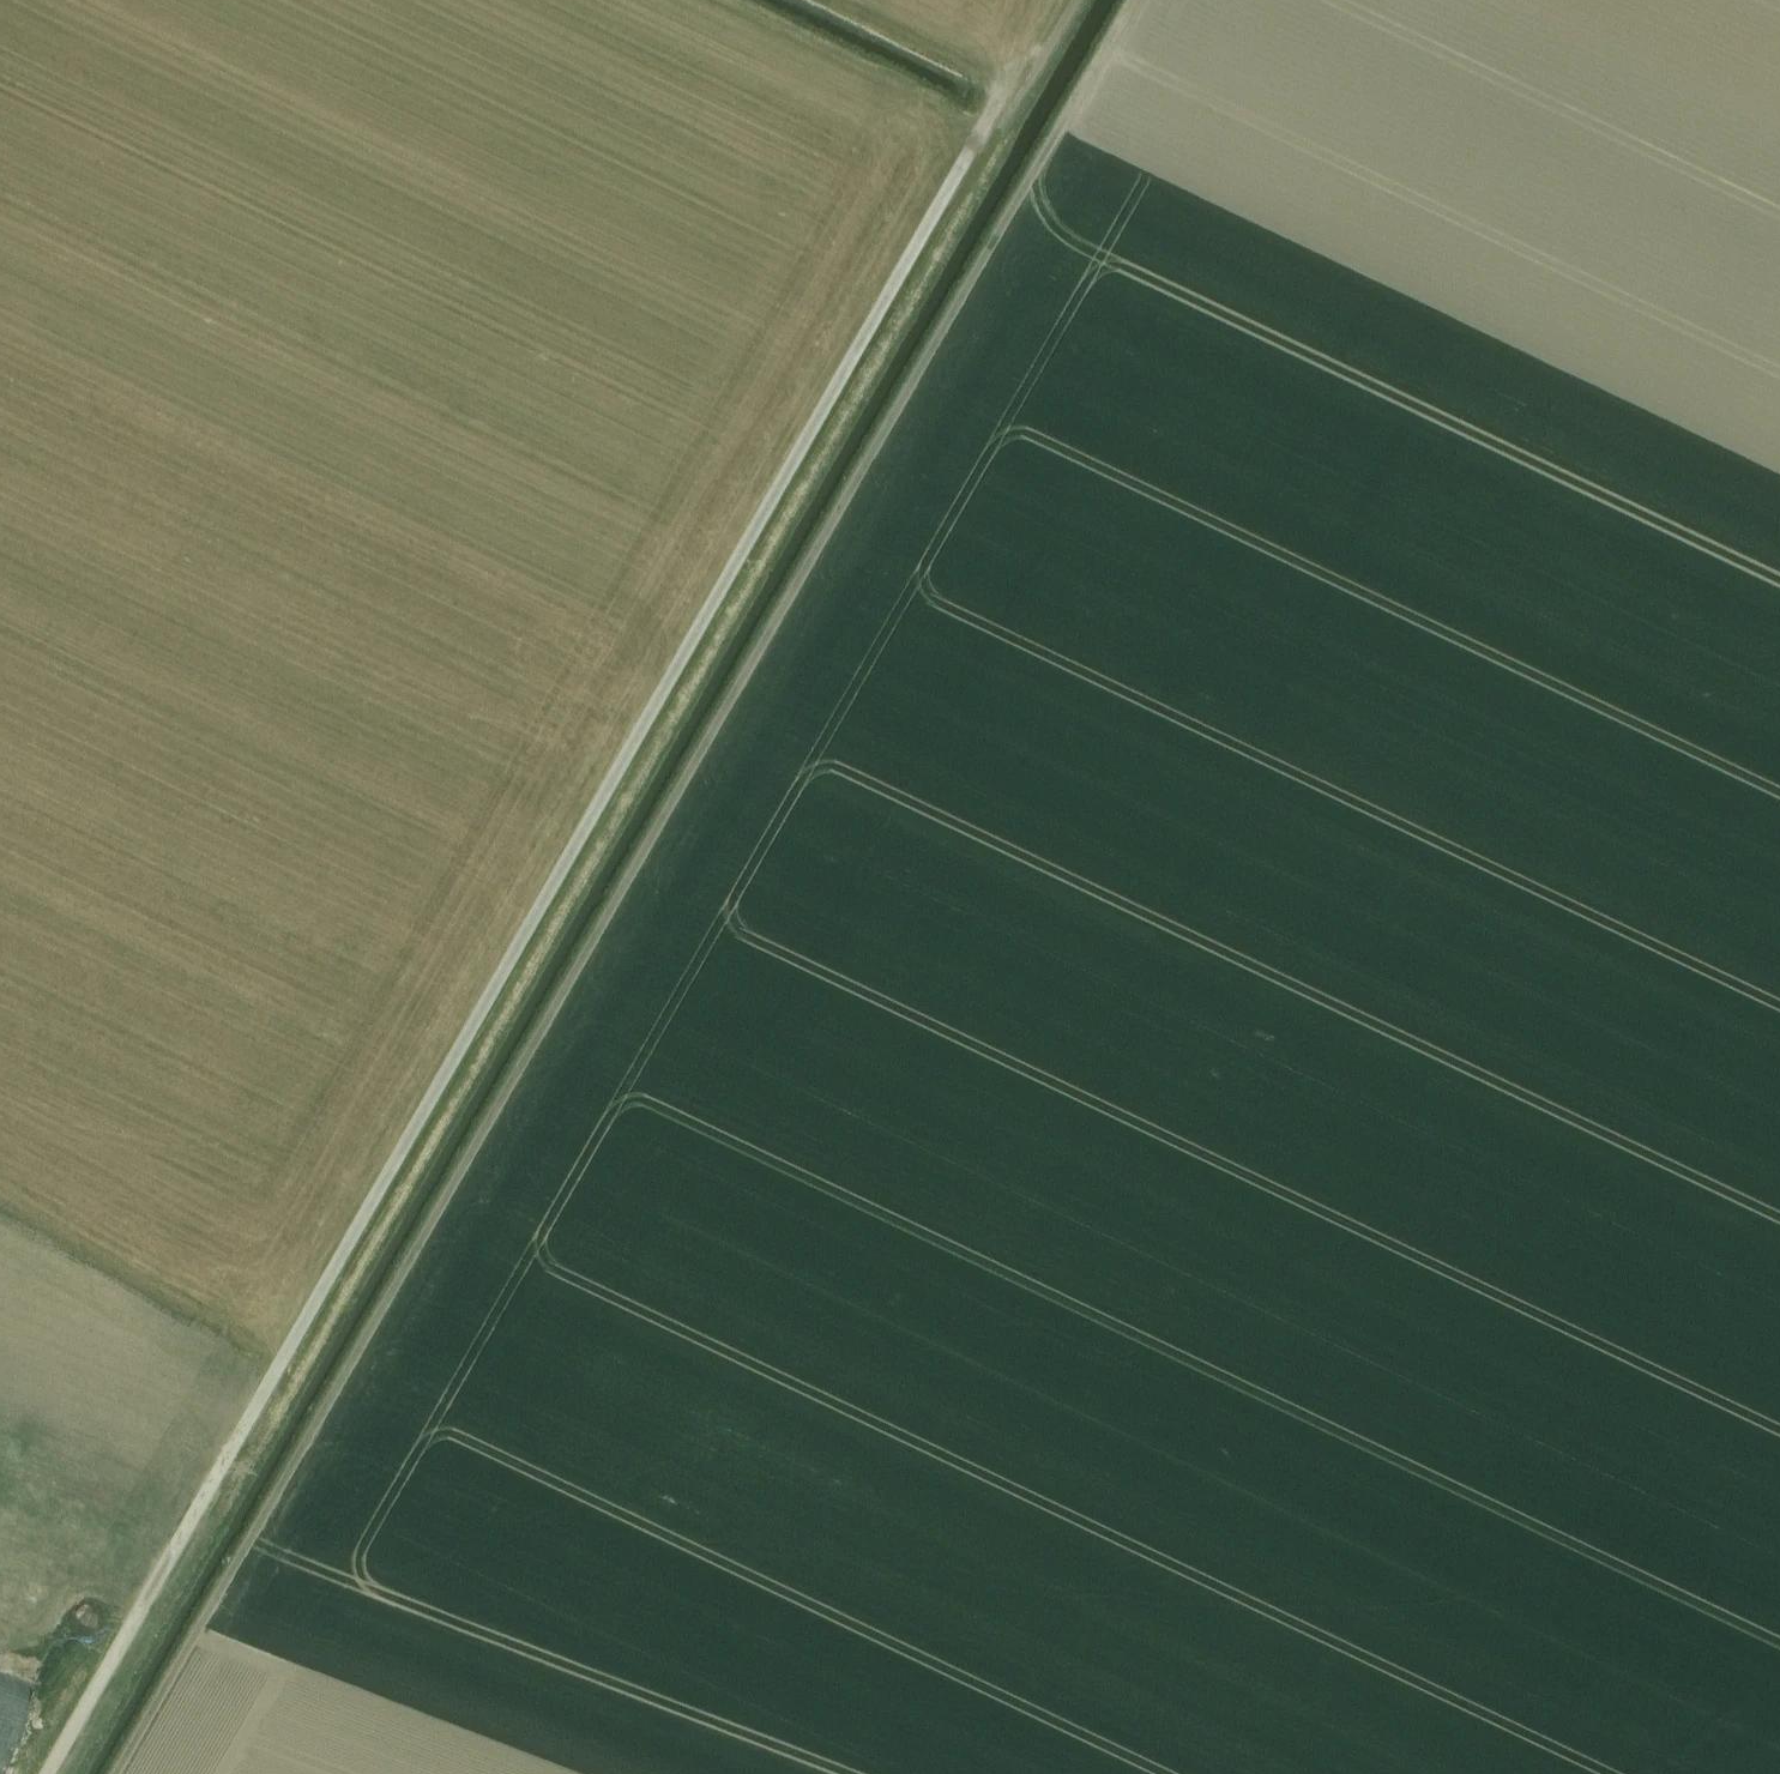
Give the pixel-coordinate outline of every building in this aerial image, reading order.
[(30,1680),(0,1671),(0,1773),(3,1773),(30,1680)]
